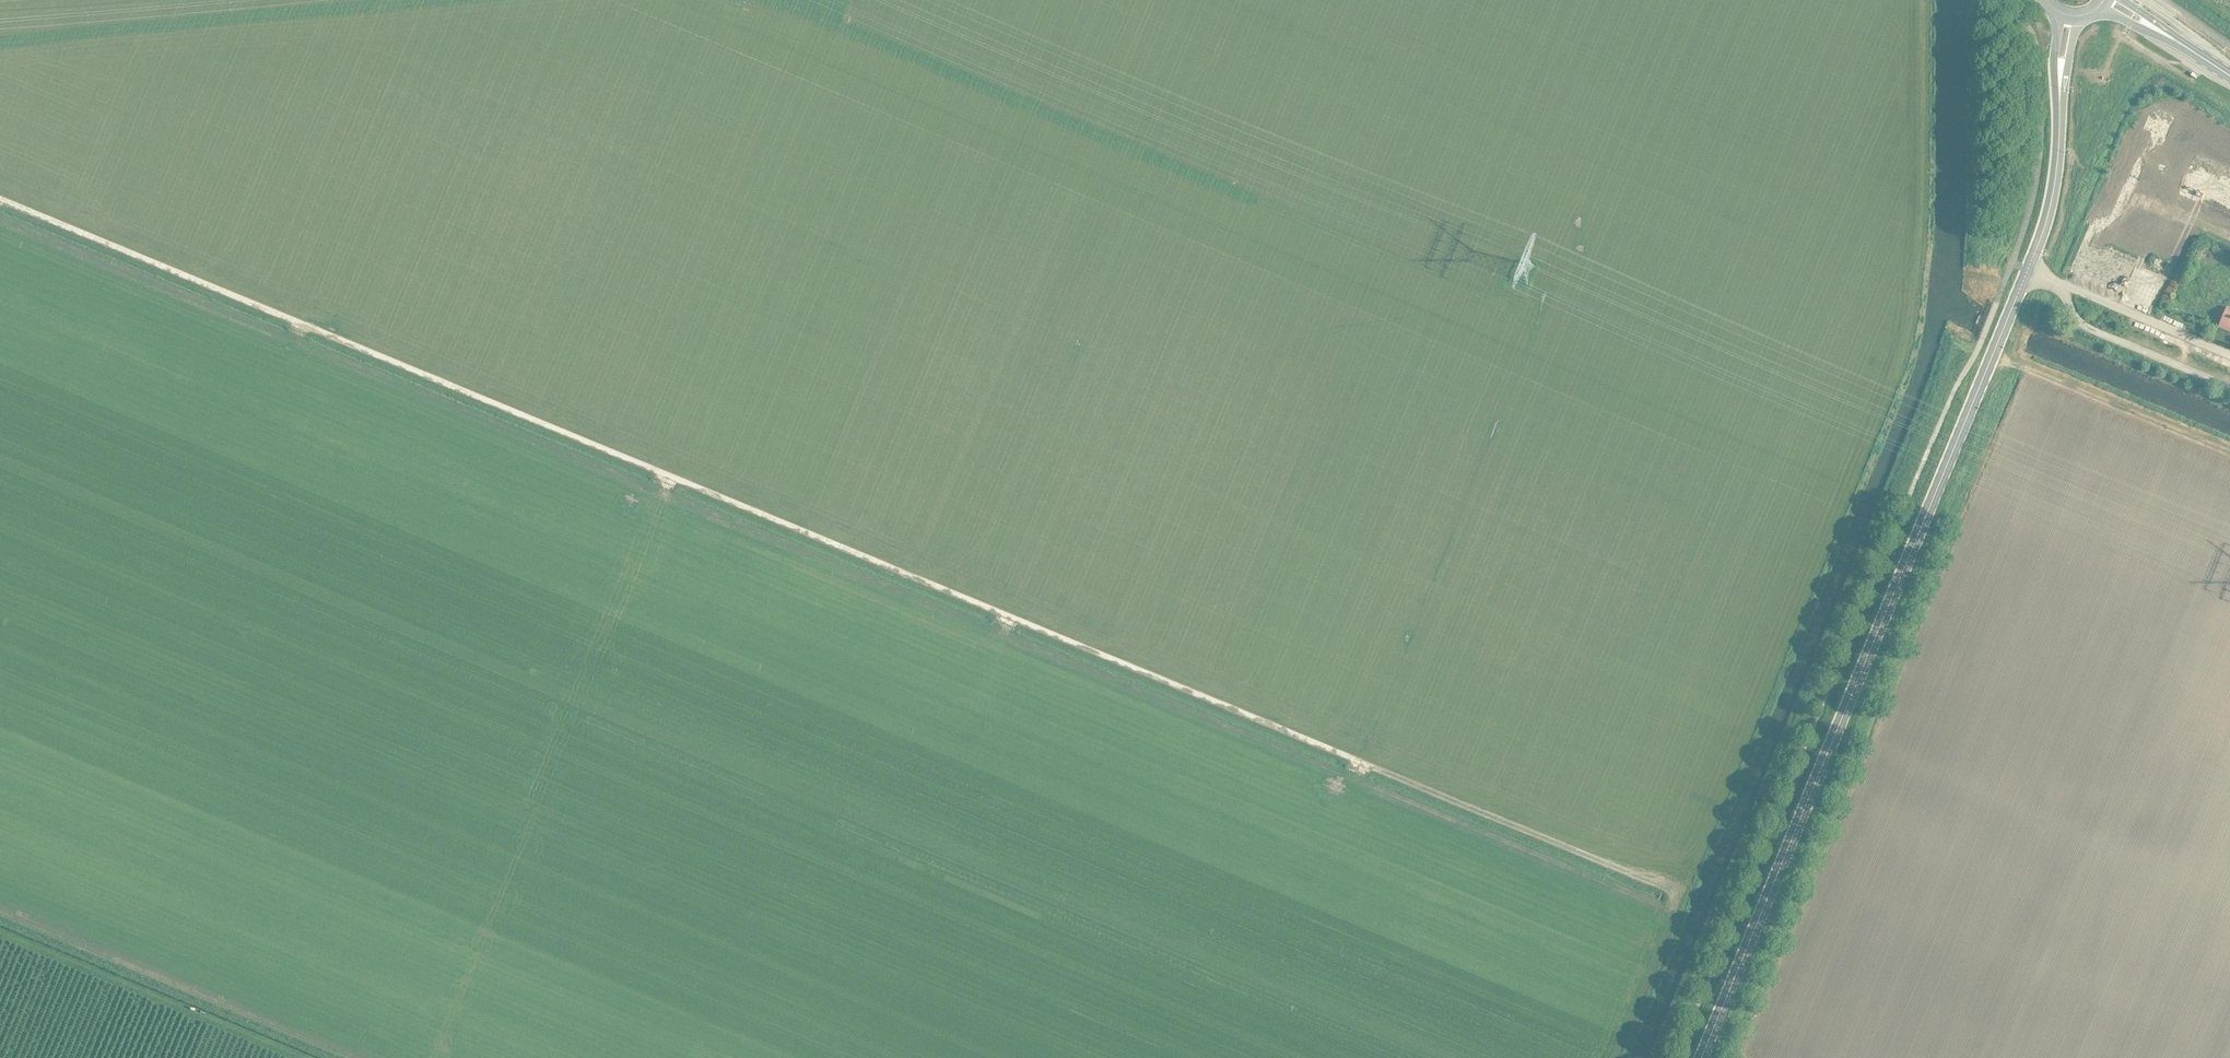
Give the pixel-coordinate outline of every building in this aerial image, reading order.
[(2225,307),(2217,326),(2229,332),(2229,309),(2225,307)]
